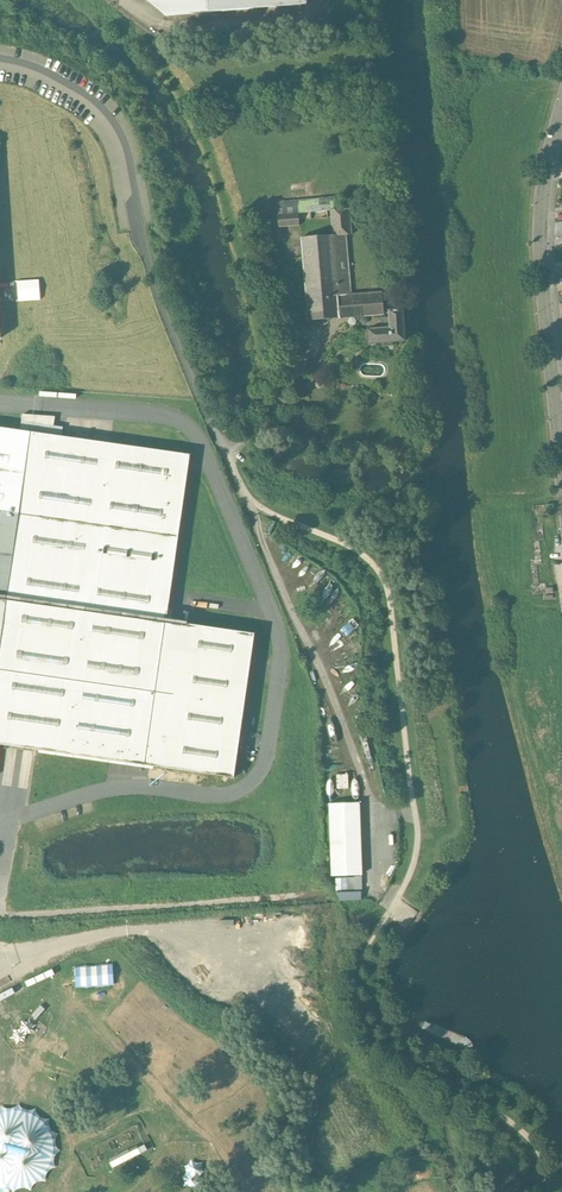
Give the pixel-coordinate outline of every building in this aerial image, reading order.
[(163,13),(304,2),(304,0),(149,0),(163,13)] [(335,218),(336,237),(305,239),(310,323),(388,318),(386,292),(354,294),(350,236),(353,236),(351,208),(342,209),(341,196),(279,201),(281,226),(303,225),(302,220),(335,218)] [(18,300),(41,299),(40,279),(17,280),(18,300)] [(370,332),(371,347),(408,345),(406,312),(391,313),(392,330),(370,332)] [(234,777),(255,633),(166,621),(190,455),(62,436),(63,427),(54,425),(56,416),(24,415),(22,431),(0,427),(0,744),(234,777)] [(360,801),(328,802),(331,875),(363,874),(360,801)] [(363,899),(362,875),(336,876),(337,900),(363,899)]
